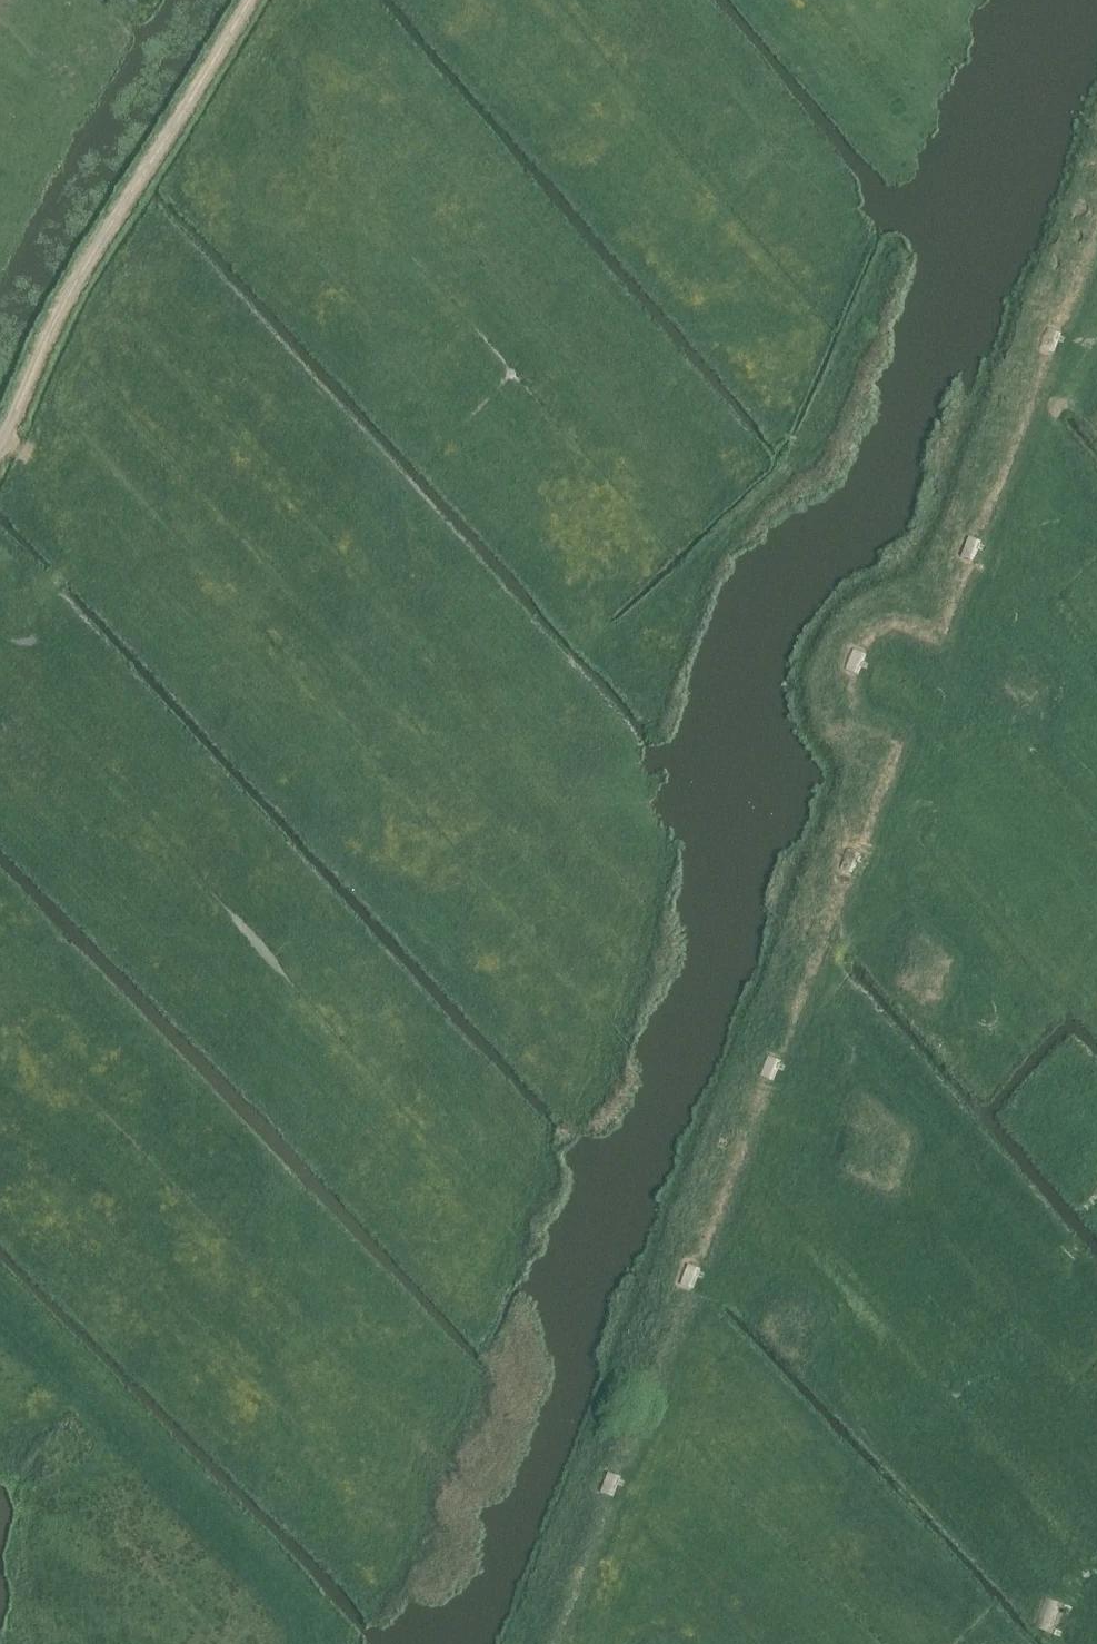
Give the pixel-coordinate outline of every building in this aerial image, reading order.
[(988,546),(981,544),(983,541),(969,536),(962,555),(975,560),(980,549),(986,551),(988,546)] [(870,664),(864,661),(867,654),(854,649),(846,668),(859,674),(862,666),(868,669),(870,664)] [(867,859),(861,857),(862,853),(849,848),(841,868),(855,873),(859,862),(865,864),(867,859)] [(707,1273),(701,1271),(702,1268),(688,1263),(681,1283),(695,1288),(699,1276),(705,1278),(707,1273)] [(627,1482),(621,1480),(622,1476),(609,1472),(602,1492),(615,1496),(619,1485),(626,1487),(627,1482)] [(1033,1625),(1062,1636),(1064,1631),(1059,1629),(1067,1609),(1072,1611),(1073,1606),(1044,1596),(1033,1625)]
